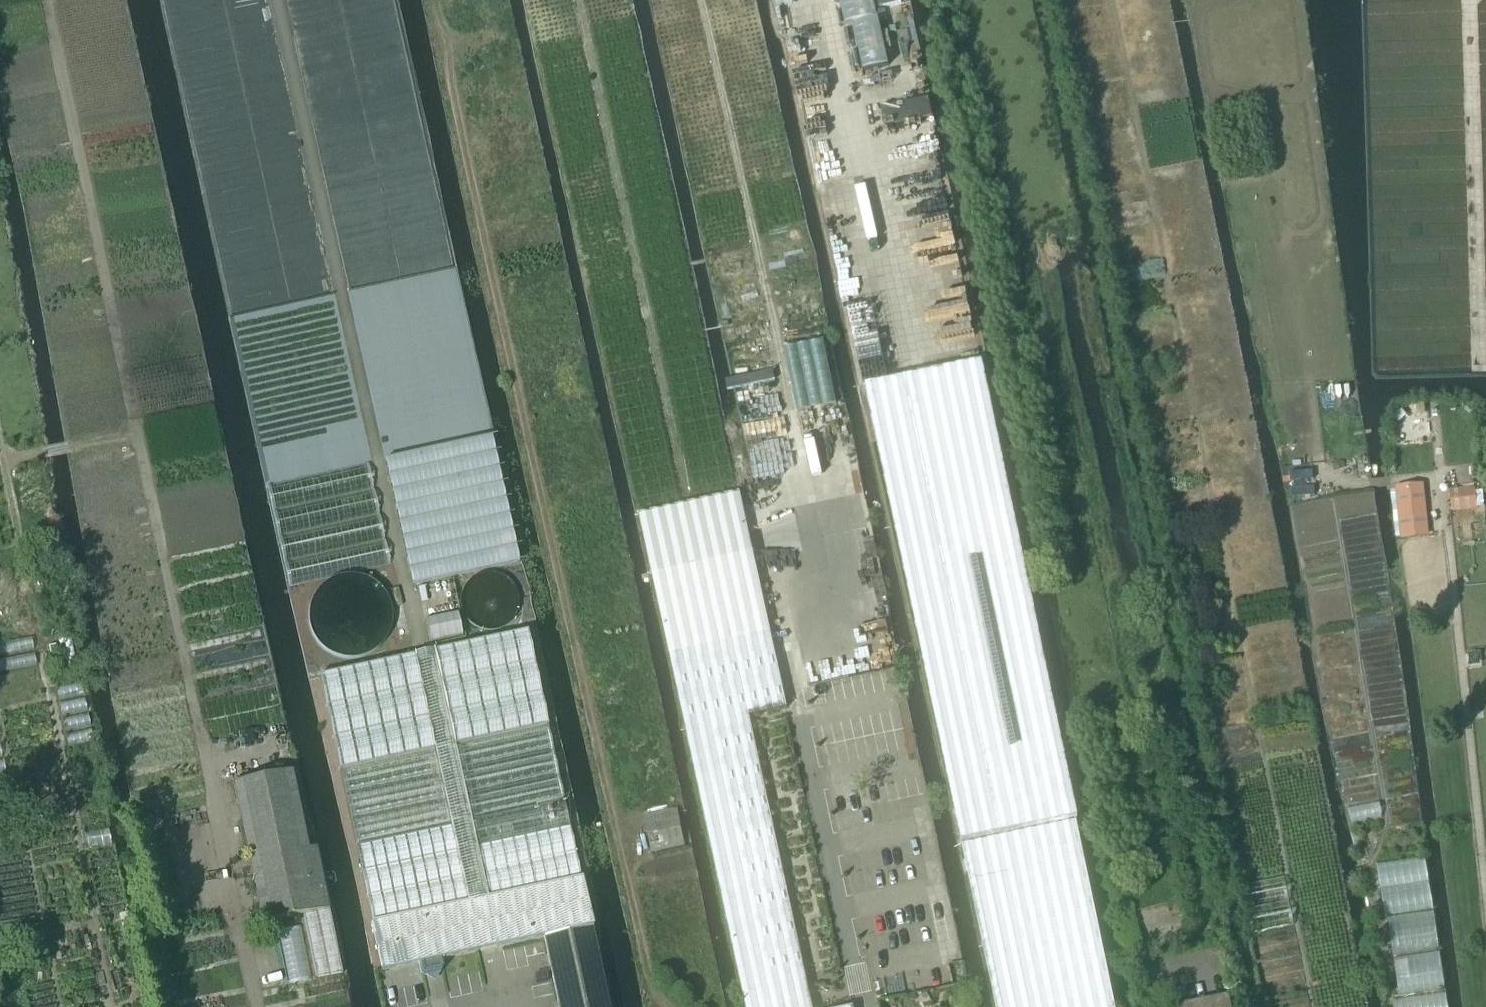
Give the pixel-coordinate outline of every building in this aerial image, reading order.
[(519,562),(491,437),(385,461),(412,585),(519,562)] [(267,486),(289,587),(389,565),(367,464),(267,486)] [(1402,535),(1426,533),(1421,485),(1397,488),(1402,535)] [(1475,488),(1450,490),(1452,511),(1477,509),(1475,488)] [(639,516),(686,731),(716,869),(745,1006),(812,1006),(780,858),(767,795),(749,717),(787,708),(753,552),(749,534),(749,533),(740,494),(639,516)] [(544,938),(558,1006),(607,1006),(590,924),(592,923),(583,878),(581,878),(530,630),(322,673),(373,921),(372,921),(383,971),(419,963),(421,971),(425,974),(441,971),(444,967),(442,959),(544,938)] [(293,772),(233,785),(263,926),(302,917),(329,912),(316,849),(310,851),(293,772)] [(1113,992),(1075,823),(961,848),(995,1006),(1116,1006),(1113,992)] [(329,912),(302,917),(316,981),(342,975),(329,912)] [(1229,995),(1171,1006),(1231,1006),(1229,995)]
